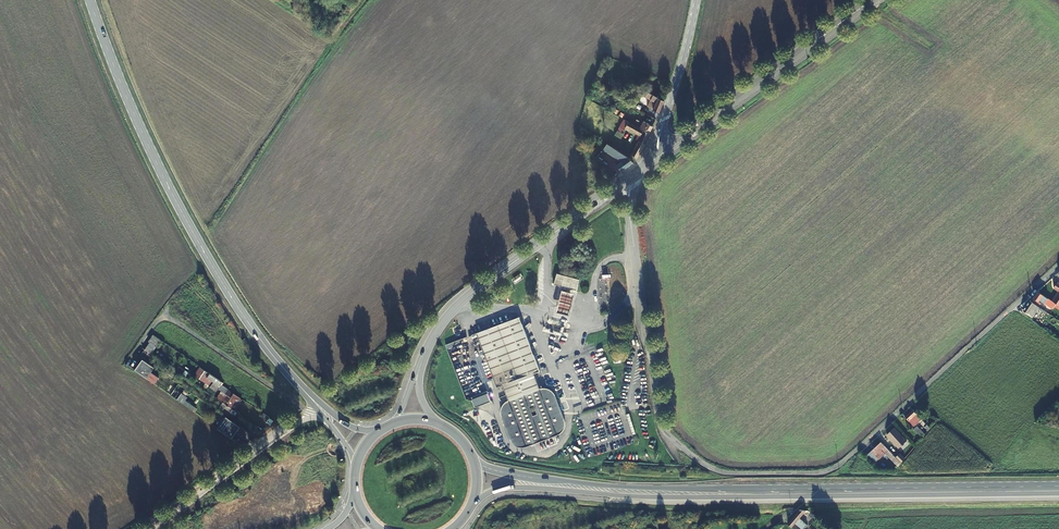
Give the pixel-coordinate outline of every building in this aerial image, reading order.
[(659,112),(664,100),(648,92),(646,97),(656,103),(653,109),(659,112)] [(651,130),(653,126),(642,120),(642,122),(643,123),(642,125),(636,122),(639,116),(637,114),(640,110),(636,107),(628,121),(651,134),(653,131),(651,130)] [(637,159),(651,134),(628,121),(624,119),(614,134),(620,138),(623,133),(620,131),(622,128),(624,129),(625,126),(638,134),(638,140),(640,141),(632,155),(636,160),(637,159)] [(608,144),(608,143),(604,149),(603,150),(619,160),(615,163),(621,171),(621,170),(633,162),(628,157),(608,144)] [(576,288),(579,278),(556,272),(553,282),(576,288)] [(575,295),(564,291),(558,312),(570,316),(575,295)] [(1031,301),(1039,307),(1041,303),(1039,301),(1040,300),(1050,306),(1051,304),(1057,307),(1058,305),(1052,301),(1038,291),(1031,301)] [(1031,301),(1030,301),(1023,311),(1032,317),(1037,310),(1043,314),(1045,311),(1039,307),(1031,301)] [(1035,315),(1031,320),(1038,324),(1041,319),(1035,315)] [(503,403),(500,410),(512,440),(515,444),(523,446),(528,446),(562,432),(564,429),(565,424),(565,421),(555,393),(550,387),(547,387),(544,386),(540,387),(534,372),(540,369),(522,318),(477,335),(497,387),(503,384),(509,399),(505,401),(503,403)] [(150,342),(145,349),(152,354),(161,340),(153,334),(149,341),(150,342)] [(145,349),(140,357),(145,361),(146,362),(152,354),(145,349)] [(137,371),(157,385),(161,380),(153,374),(157,369),(146,362),(145,361),(137,371)] [(222,382),(210,373),(209,374),(200,368),(195,375),(210,385),(206,391),(213,396),(217,390),(220,385),(222,382)] [(166,391),(171,394),(175,388),(170,384),(166,391)] [(220,401),(234,410),(241,400),(220,385),(217,390),(221,392),(217,399),(220,401)] [(475,407),(490,401),(487,392),(471,398),(475,407)] [(184,395),(180,401),(185,405),(188,402),(190,399),(184,395)] [(234,410),(220,401),(218,405),(230,413),(227,417),(228,418),(230,419),(233,421),(238,413),(234,410)] [(198,410),(188,402),(185,405),(196,413),(198,410)] [(906,416),(914,426),(922,419),(922,420),(925,417),(920,411),(916,414),(913,410),(906,416)] [(228,418),(220,430),(221,431),(234,440),(243,428),(233,421),(230,419),(228,418)] [(221,423),(219,422),(215,419),(211,424),(217,428),(221,423)] [(924,436),(925,435),(916,426),(915,427),(924,436)] [(907,441),(895,428),(888,435),(899,447),(907,441)] [(896,458),(881,442),(867,455),(873,461),(877,457),(879,459),(885,453),(898,466),(901,463),(896,458)] [(901,463),(905,458),(900,453),(896,458),(901,463)] [(788,523),(795,528),(804,528),(808,525),(800,518),(807,510),(799,508),(797,510),(793,513),(796,515),(788,523)]
